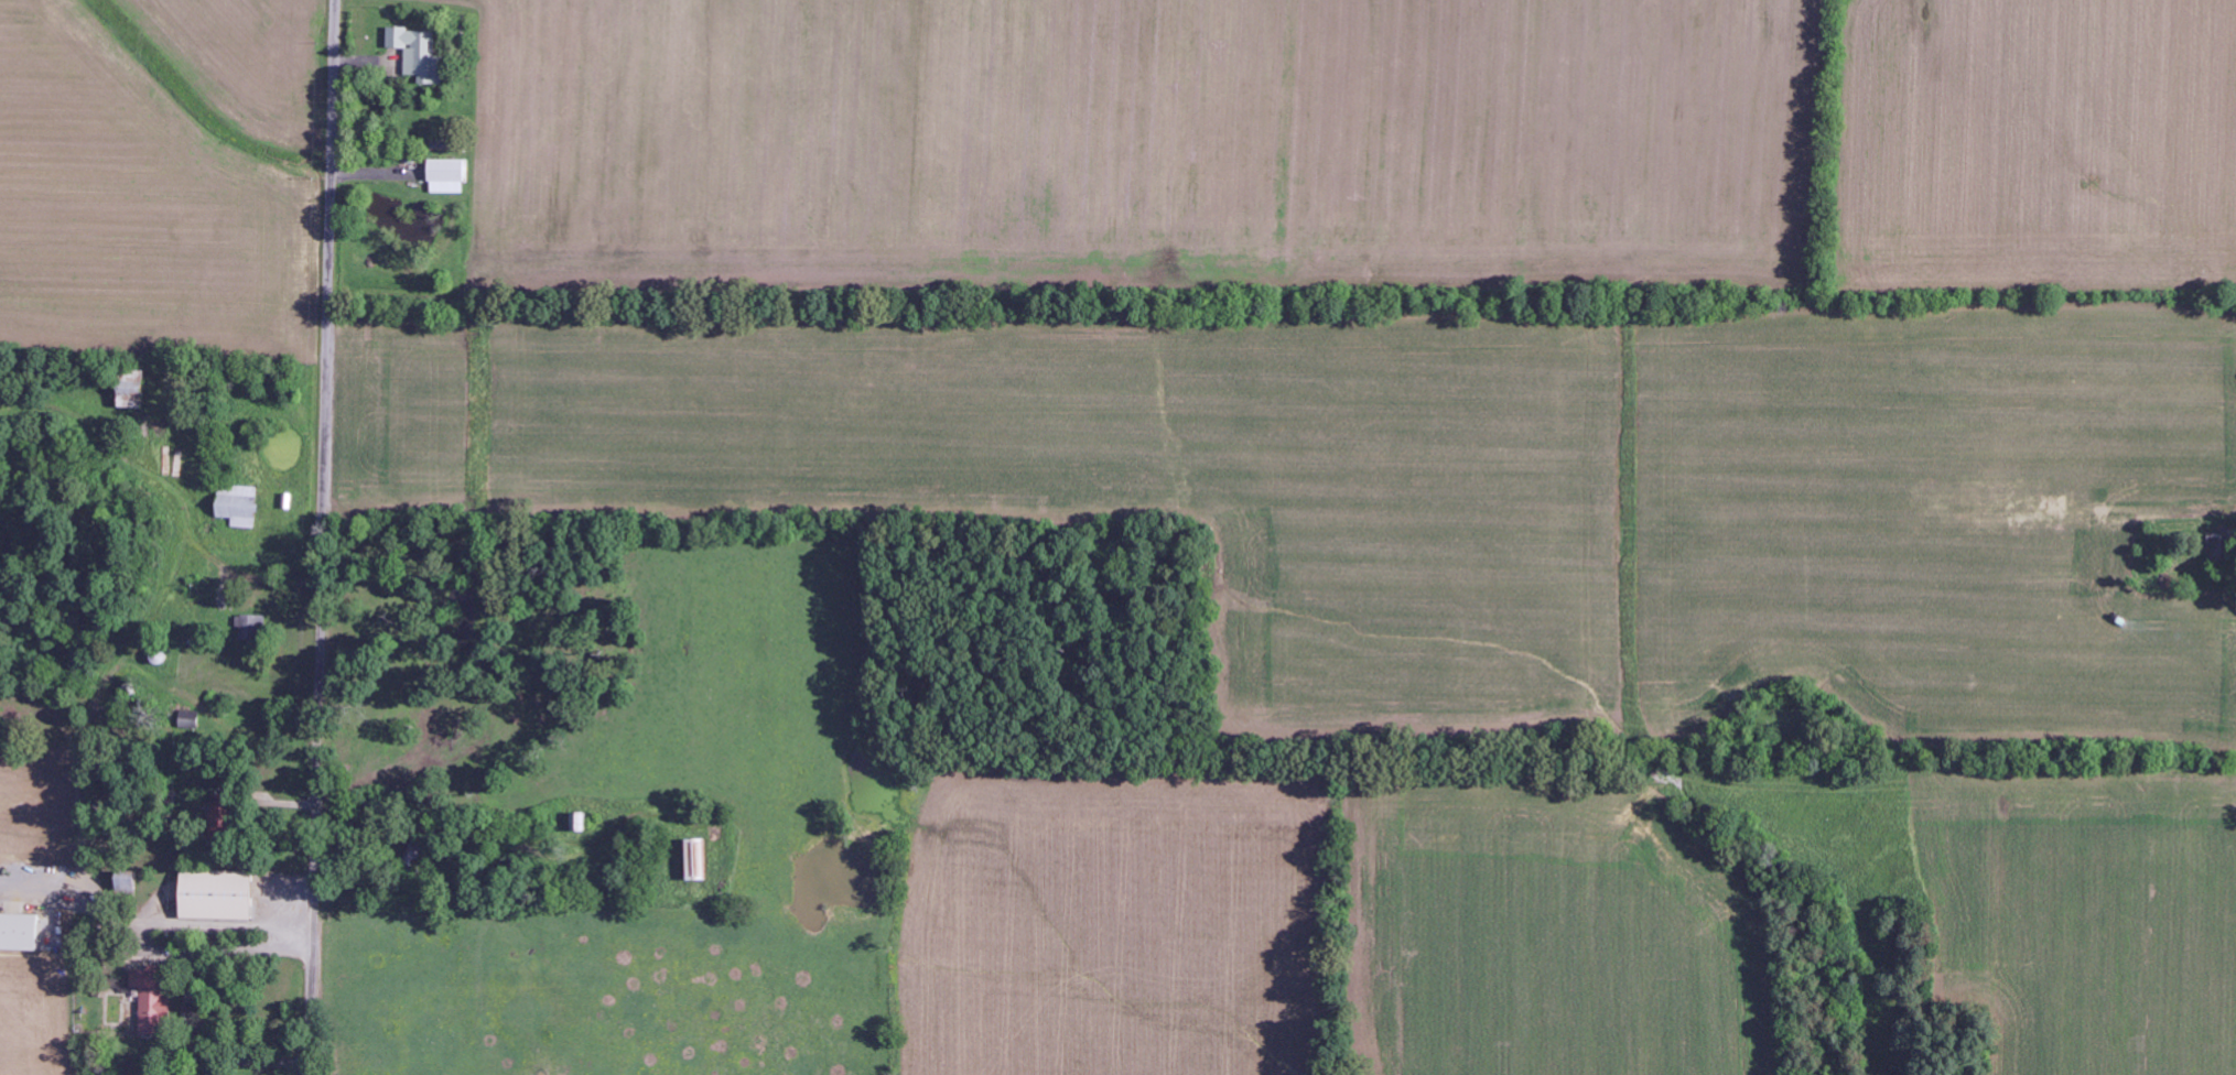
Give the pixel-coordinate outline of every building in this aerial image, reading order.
[(406,49),(405,76),(419,76),(419,85),(443,85),(444,58),(435,58),(436,31),(388,30),(387,49),(406,49)] [(466,194),(466,160),(430,160),(430,194),(466,194)] [(145,371),(122,371),(121,409),(144,409),(145,371)] [(258,489),(220,487),(218,519),(233,520),(232,528),(257,530),(258,505),(257,505),(258,489)] [(2213,535),(2212,561),(2231,562),(2232,536),(2213,535)] [(265,617),(237,616),(236,628),(241,628),(240,640),(265,641),(265,617)] [(198,730),(199,712),(181,711),(180,729),(198,730)] [(233,842),(234,797),(211,796),(210,842),(233,842)] [(572,833),(587,833),(587,814),(573,814),(572,833)] [(706,840),(687,841),(689,882),(707,881),(706,840)] [(181,920),(252,921),(253,873),(182,871),(181,920)] [(137,873),(117,872),(117,895),(136,895),(137,873)] [(39,952),(39,916),(0,915),(0,951),(39,952)] [(141,990),(140,1036),(168,1037),(169,977),(159,977),(160,968),(148,967),(148,971),(131,971),(130,990),(141,990)]
